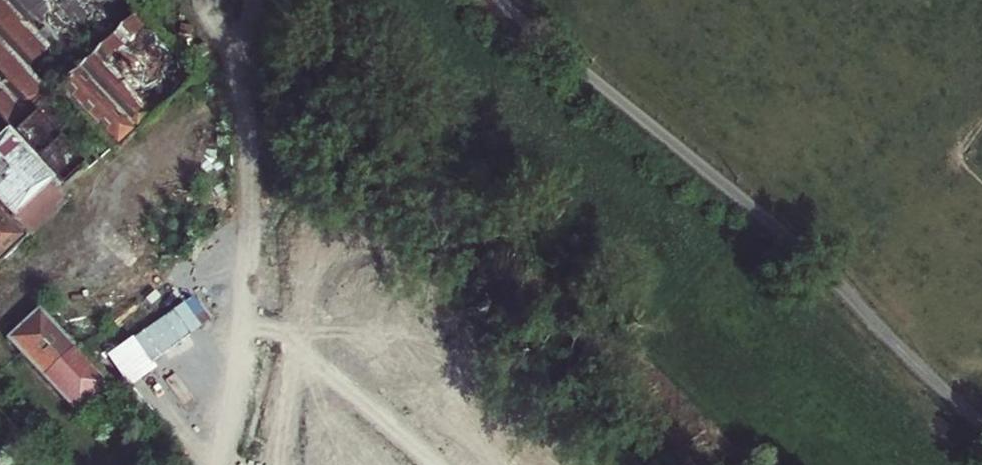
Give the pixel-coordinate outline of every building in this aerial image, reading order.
[(65,201),(59,195),(83,173),(53,140),(69,126),(46,101),(57,91),(115,155),(196,78),(123,0),(0,0),(0,263),(65,201)] [(131,338),(148,363),(189,335),(172,310),(131,338)] [(76,416),(108,386),(37,311),(5,341),(76,416)]
